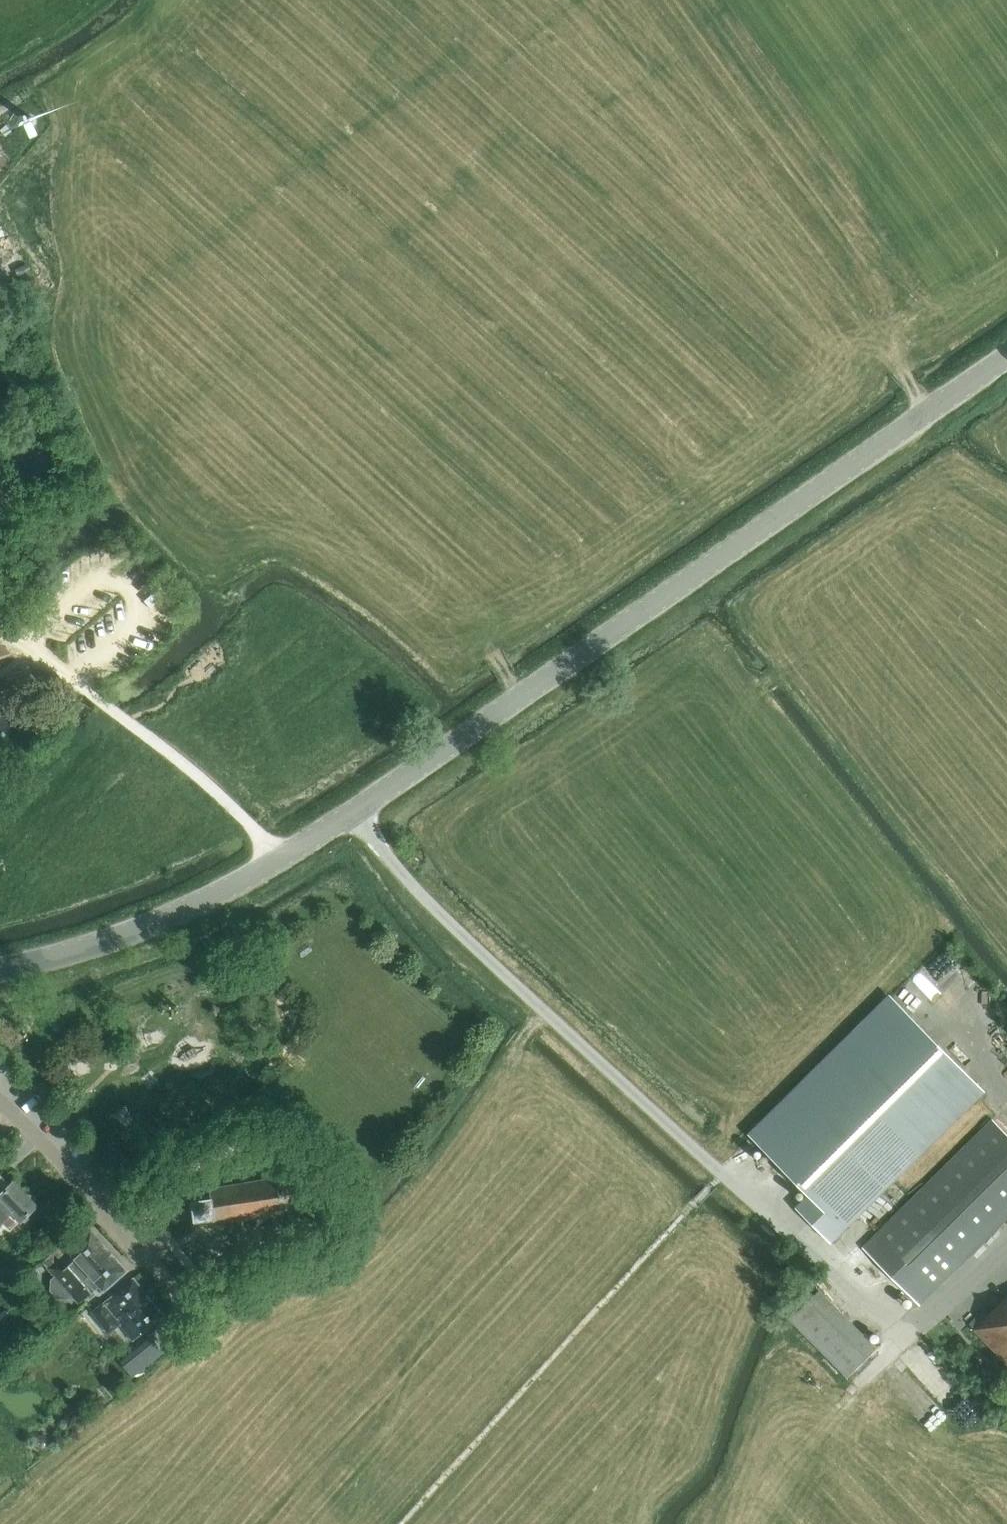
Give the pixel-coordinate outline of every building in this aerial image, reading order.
[(7,622),(16,612),(0,597),(0,616),(7,622)] [(0,643),(0,666),(11,653),(0,643)] [(12,722),(0,712),(0,737),(12,722)] [(891,998),(752,1135),(809,1193),(796,1206),(828,1239),(980,1088),(891,998)] [(902,1287),(920,1305),(1006,1218),(1006,1134),(992,1119),(863,1247),(902,1287)] [(274,1176),(271,1176),(209,1187),(210,1195),(192,1197),(195,1217),(212,1214),(214,1222),(279,1212),(280,1211),(283,1210),(285,1208),(286,1208),(288,1206),(289,1204),(290,1202),(291,1200),(292,1197),(292,1195),(292,1193),(292,1191),(291,1188),(290,1186),(289,1184),(288,1182),(286,1181),(285,1180),(283,1179),(281,1178),(279,1177),(276,1176),(274,1176)] [(3,1222),(1,1220),(11,1210),(21,1220),(37,1204),(14,1180),(5,1188),(0,1183),(0,1225),(3,1222)] [(344,1228),(361,1223),(357,1213),(341,1218),(344,1228)] [(126,1269),(91,1229),(84,1235),(79,1229),(43,1262),(54,1275),(50,1278),(50,1289),(56,1298),(67,1298),(72,1294),(79,1302),(99,1285),(103,1289),(126,1269)] [(163,1315),(141,1287),(133,1277),(103,1302),(92,1311),(109,1332),(120,1323),(133,1339),(163,1315)] [(996,1278),(975,1298),(990,1313),(974,1329),(1006,1364),(1006,1289),(996,1278)] [(848,1376),(875,1346),(818,1289),(789,1318),(848,1376)] [(148,1365),(139,1354),(127,1364),(135,1374),(148,1365)]
